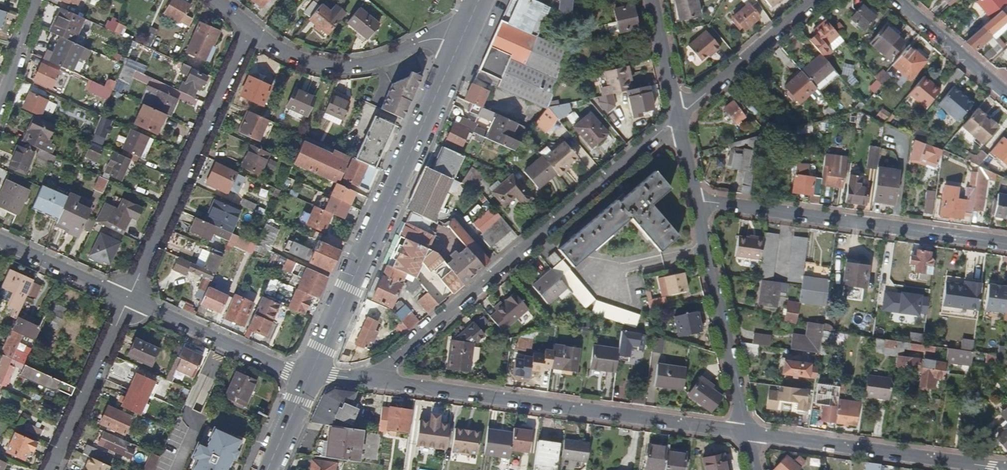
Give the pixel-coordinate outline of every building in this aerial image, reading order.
[(185,15),(190,6),(180,0),(172,0),(165,13),(187,26),(192,19),(185,15)] [(550,7),(534,0),(512,0),(479,70),(500,79),(498,83),(549,107),(557,84),(568,51),(568,49),(537,35),(550,7)] [(573,0),(565,0),(563,11),(572,13),(573,0)] [(696,0),(675,0),(679,19),(699,15),(696,0)] [(978,1),(993,19),(1002,11),(1006,7),(1006,0),(979,0),(978,1)] [(310,18),(320,6),(313,1),(304,13),(310,18)] [(327,34),(344,12),(335,5),(330,11),(321,4),(320,6),(310,18),(309,19),(317,25),(315,28),(319,31),(321,29),(327,34)] [(760,18),(749,4),(734,17),(736,19),(733,21),(739,28),(742,26),(745,30),(760,18)] [(638,28),(633,6),(614,10),(619,33),(638,28)] [(865,31),(877,18),(863,6),(852,19),(865,31)] [(77,44),(88,20),(62,8),(51,32),(61,36),(77,44)] [(367,38),(379,24),(359,8),(347,22),(367,38)] [(1006,22),(1006,17),(1002,11),(993,19),(966,42),(977,51),(993,37),(992,35),(1006,22)] [(114,32),(118,23),(115,21),(116,19),(113,17),(107,29),(114,32)] [(827,46),(839,35),(827,20),(814,31),(817,34),(810,41),(822,55),(824,58),(831,51),(827,46)] [(119,35),(122,28),(125,29),(126,26),(118,23),(114,32),(119,35)] [(212,47),(219,32),(200,23),(187,51),(205,60),(211,46),(212,47)] [(889,60),(905,42),(887,25),(871,43),(889,60)] [(720,48),(707,31),(688,46),(699,61),(706,55),(711,51),(713,54),(720,48)] [(156,46),(159,40),(148,35),(143,45),(154,50),(155,49),(160,51),(162,48),(156,46)] [(71,71),(82,46),(77,44),(61,36),(54,52),(50,61),(60,66),(71,71)] [(910,80),(926,61),(909,46),(893,64),(910,80)] [(50,61),(54,52),(45,48),(41,57),(43,58),(50,61)] [(877,72),(857,49),(854,53),(874,75),(877,72)] [(824,58),(822,55),(802,71),(814,86),(834,69),(824,58)] [(145,67),(124,57),(122,64),(133,70),(142,74),(145,67)] [(61,91),(68,74),(59,69),(60,66),(50,61),(43,58),(34,79),(61,91)] [(115,76),(119,67),(114,64),(110,74),(115,76)] [(127,83),(133,70),(122,64),(116,78),(127,83)] [(203,85),(207,77),(192,70),(193,68),(184,64),(180,72),(188,76),(185,83),(183,82),(179,90),(193,97),(197,88),(199,89),(201,84),(203,85)] [(631,90),(626,66),(608,71),(613,94),(627,91),(631,90)] [(956,84),(965,74),(959,69),(949,81),(955,86),(956,84)] [(882,85),(889,77),(885,73),(883,70),(876,78),(878,80),(882,85)] [(799,103),(816,89),(814,86),(802,71),(785,86),(799,103)] [(413,95),(421,77),(420,72),(396,82),(395,85),(392,83),(381,109),(402,119),(413,95)] [(262,105),(271,86),(249,77),(241,95),(262,105)] [(926,108),(941,91),(924,77),(909,94),(926,108)] [(108,100),(112,89),(92,80),(87,90),(108,100)] [(874,93),(882,85),(878,80),(870,88),(874,93)] [(560,105),(567,81),(557,84),(549,107),(556,106),(560,105)] [(486,97),(489,91),(473,84),(466,100),(482,107),(485,100),(486,97)] [(958,121),(974,103),(966,97),(961,93),(963,91),(956,84),(955,86),(939,104),(958,121)] [(173,106),(177,98),(148,86),(144,96),(152,99),(149,107),(165,114),(168,115),(172,105),(173,106)] [(654,109),(649,86),(631,90),(627,91),(628,97),(633,96),(637,113),(654,109)] [(307,115),(315,97),(295,88),(287,106),(307,115)] [(41,114),(47,100),(30,92),(24,107),(41,114)] [(341,120),(349,102),(333,94),(324,113),(341,120)] [(616,107),(606,95),(598,97),(599,102),(608,113),(616,107)] [(864,105),(861,100),(856,106),(859,110),(864,105)] [(745,117),(741,111),(744,108),(740,102),(736,105),(734,101),(725,108),(736,124),(745,117)] [(156,133),(165,114),(149,107),(143,104),(134,123),(156,133)] [(564,115),(556,106),(549,107),(559,119),(559,120),(564,115)] [(547,133),(559,119),(549,107),(537,122),(547,133)] [(891,115),(880,107),(876,112),(886,121),(891,115)] [(839,116),(832,108),(824,111),(830,118),(839,116)] [(984,144),(999,126),(991,120),(990,122),(985,118),(987,116),(978,108),(957,132),(971,144),(977,138),(984,144)] [(515,131),(518,123),(485,109),(482,116),(493,121),(488,131),(476,126),(477,123),(463,118),(460,125),(469,129),(472,130),(478,133),(485,136),(506,145),(515,149),(521,142),(510,137),(513,130),(515,131)] [(259,141),(269,120),(249,111),(240,132),(259,141)] [(610,136),(590,114),(575,127),(594,149),(610,136)] [(915,129),(892,114),(891,115),(886,121),(884,123),(912,136),(917,130),(915,129)] [(43,150),(55,124),(35,115),(30,127),(31,127),(25,142),(40,149),(43,150)] [(374,168),(394,125),(374,115),(354,159),(374,168)] [(828,131),(830,118),(797,126),(796,134),(811,132),(819,130),(820,133),(828,131)] [(468,132),(469,129),(460,125),(455,123),(446,141),(461,148),(468,132)] [(527,135),(531,129),(525,126),(521,131),(527,135)] [(140,156),(149,136),(131,129),(123,148),(140,156)] [(946,142),(917,129),(917,130),(912,136),(943,150),(946,142)] [(336,183),(348,156),(305,136),(292,163),(336,183)] [(503,152),(506,145),(485,136),(483,141),(482,143),(503,152)] [(756,152),(758,137),(739,141),(740,145),(749,143),(748,151),(756,152)] [(1003,138),(992,151),(997,155),(1006,163),(1006,142),(1003,138)] [(936,164),(941,151),(915,140),(913,146),(914,147),(912,152),(910,162),(919,162),(924,165),(925,163),(927,159),(936,164)] [(570,163),(578,157),(565,141),(545,158),(556,172),(560,175),(567,169),(565,167),(570,163)] [(26,170),(33,152),(17,145),(9,163),(26,170)] [(97,162),(102,149),(93,145),(89,154),(93,156),(93,160),(97,162)] [(510,156),(515,149),(506,145),(503,152),(510,156)] [(453,179),(464,155),(444,146),(433,170),(442,174),(453,179)] [(877,167),(880,149),(870,148),(867,167),(877,168),(877,167)] [(43,150),(40,149),(36,156),(52,163),(55,156),(43,150)] [(747,170),(749,157),(745,157),(745,153),(735,150),(734,155),(731,155),(729,163),(732,163),(732,167),(746,170),(743,186),(751,187),(753,171),(747,170)] [(121,179),(130,159),(114,152),(109,164),(112,166),(109,173),(112,174),(111,175),(121,179)] [(258,180),(268,160),(250,152),(241,172),(258,180)] [(987,169),(997,158),(995,157),(990,152),(981,164),(987,169)] [(785,170),(787,156),(777,154),(777,158),(762,156),(760,167),(785,170)] [(842,187),(846,157),(825,154),(822,178),(821,184),(842,187)] [(545,158),(543,156),(525,171),(539,187),(556,172),(545,158)] [(368,191),(377,170),(374,168),(354,159),(353,158),(343,180),(368,191)] [(237,193),(244,177),(215,164),(206,184),(227,194),(229,189),(237,193)] [(983,193),(988,170),(979,166),(976,188),(972,214),(970,226),(979,227),(983,201),(982,201),(983,193)] [(435,191),(442,174),(433,170),(428,167),(420,184),(426,186),(422,195),(432,200),(436,191),(435,191)] [(895,205),(900,170),(877,167),(877,168),(872,202),(895,205)] [(476,189),(483,174),(471,169),(464,184),(476,189)] [(681,235),(654,204),(672,188),(657,170),(620,202),(618,199),(560,249),(575,267),(634,217),(663,251),(681,235)] [(821,184),(822,178),(809,176),(809,172),(805,172),(805,173),(802,173),(802,175),(795,175),(793,192),(812,195),(811,203),(819,204),(821,184)] [(456,190),(460,182),(453,179),(442,174),(435,191),(436,191),(432,200),(440,203),(447,186),(456,190)] [(534,197),(515,174),(494,191),(506,205),(517,196),(524,205),(534,197)] [(859,188),(860,177),(849,175),(846,201),(865,204),(868,189),(859,188)] [(102,195),(109,180),(102,177),(98,188),(97,187),(92,198),(99,201),(100,199),(102,195)] [(28,190),(7,180),(0,196),(0,206),(17,214),(28,190)] [(348,205),(354,192),(336,183),(330,197),(348,205)] [(62,209),(68,196),(42,185),(41,187),(32,207),(58,219),(62,209)] [(972,214),(976,188),(966,186),(964,199),(955,197),(956,188),(946,186),(941,215),(963,219),(963,213),(972,214)] [(276,202),(280,190),(275,188),(270,199),(276,202)] [(490,202),(481,191),(478,194),(486,205),(490,202)] [(934,200),(935,192),(928,191),(926,192),(925,199),(926,199),(933,200),(934,200)] [(86,219),(93,203),(70,193),(68,196),(62,209),(86,219)] [(999,194),(995,215),(1006,217),(1006,196),(999,194)] [(342,218),(348,205),(330,197),(324,210),(332,214),(342,218)] [(253,211),(257,205),(243,199),(240,205),(253,211)] [(931,214),(933,200),(926,199),(924,213),(931,214)] [(136,221),(142,208),(124,200),(119,210),(115,207),(109,204),(100,224),(123,234),(130,218),(136,221)] [(231,234),(240,213),(215,202),(206,222),(231,234)] [(323,232),(332,214),(324,210),(315,206),(311,214),(303,211),(300,219),(307,222),(306,224),(323,232)] [(78,237),(86,219),(62,209),(58,219),(55,227),(78,237)] [(429,248),(435,235),(431,233),(428,231),(429,229),(433,221),(412,211),(401,236),(429,248)] [(488,248),(511,228),(502,216),(478,236),(488,248)] [(206,222),(196,218),(192,226),(204,231),(201,237),(209,240),(212,233),(222,237),(229,240),(232,234),(231,234),(206,222)] [(488,259),(454,218),(448,225),(452,230),(466,246),(482,264),(488,259)] [(270,251),(279,229),(266,223),(257,245),(270,251)] [(201,237),(204,231),(192,226),(190,232),(201,237)] [(772,279),(778,234),(765,232),(759,277),(772,279)] [(110,264),(120,243),(101,233),(90,255),(110,264)] [(761,260),(764,239),(738,235),(735,255),(761,260)] [(425,256),(429,248),(401,236),(388,264),(407,273),(416,252),(425,256)] [(801,283),(807,238),(794,236),(788,281),(801,283)] [(223,254),(229,240),(222,237),(217,251),(223,254)] [(330,271),(339,250),(319,241),(313,252),(288,241),(284,251),(330,271)] [(482,264),(466,246),(459,253),(456,250),(450,256),(453,258),(446,264),(463,284),(484,267),(482,264)] [(463,284),(446,264),(436,251),(429,248),(425,256),(427,260),(431,267),(438,276),(445,284),(454,292),(463,284)] [(215,273),(223,254),(217,251),(213,249),(211,254),(205,269),(215,273)] [(205,269),(211,254),(204,251),(198,266),(205,269)] [(933,268),(934,261),(930,260),(931,253),(917,251),(916,257),(911,256),(910,264),(915,265),(914,272),(928,274),(929,267),(933,268)] [(559,258),(555,253),(549,258),(553,263),(559,258)] [(318,299),(327,277),(286,258),(283,266),(292,269),(294,269),(304,273),(303,276),(299,274),(298,277),(297,279),(301,281),(299,284),(292,281),(289,286),(296,289),(311,296),(318,299)] [(866,288),(869,262),(847,259),(843,284),(866,288)] [(600,304),(572,270),(573,269),(565,260),(554,269),(568,287),(593,315),(643,330),(646,317),(600,304)] [(373,298),(388,264),(383,262),(377,277),(367,298),(372,300),(373,298)] [(208,287),(215,273),(205,269),(198,266),(191,263),(188,270),(204,277),(197,293),(204,297),(208,287)] [(392,306),(407,273),(388,264),(373,298),(392,306)] [(304,273),(294,269),(292,269),(283,266),(282,270),(276,267),(275,270),(284,274),(285,271),(298,277),(299,274),(303,276),(304,273)] [(28,293),(34,280),(9,269),(1,287),(13,292),(9,301),(22,307),(28,293)] [(549,303),(568,287),(554,269),(535,286),(549,303)] [(687,291),(683,272),(665,276),(668,295),(687,291)] [(446,298),(428,277),(421,282),(428,291),(439,304),(446,298)] [(826,305),(829,282),(803,278),(802,285),(799,301),(826,305)] [(37,296),(42,284),(34,280),(28,293),(37,296)] [(775,306),(779,282),(761,280),(758,303),(775,306)] [(978,310),(982,283),(971,281),(970,286),(964,285),(946,282),(943,305),(978,310)] [(988,284),(984,310),(1005,313),(1006,302),(1006,287),(988,284)] [(13,292),(1,287),(0,290),(0,298),(9,301),(13,292)] [(220,313),(227,296),(208,287),(204,297),(201,305),(220,313)] [(303,315),(311,296),(296,289),(288,308),(303,315)] [(439,304),(428,291),(418,300),(429,313),(439,304)] [(927,314),(929,299),(921,298),(921,296),(902,293),(901,295),(885,292),(883,307),(890,308),(890,311),(918,315),(919,312),(927,314)] [(503,330),(528,309),(514,293),(502,303),(501,302),(494,307),(497,311),(491,317),(503,330)] [(244,327),(254,304),(235,295),(224,318),(244,327)] [(277,326),(285,307),(262,297),(248,329),(265,336),(271,323),(277,326)] [(666,308),(664,298),(648,301),(650,311),(666,308)] [(793,308),(794,299),(788,298),(785,317),(796,319),(797,308),(793,308)] [(57,329),(66,309),(55,304),(51,313),(55,315),(50,326),(57,329)] [(194,312),(195,309),(185,305),(183,310),(196,316),(197,313),(194,312)] [(419,322),(406,306),(396,314),(402,321),(409,330),(419,322)] [(701,331),(697,311),(674,316),(678,336),(701,331)] [(373,342),(378,330),(375,329),(378,322),(368,317),(356,344),(366,348),(370,340),(373,342)] [(18,341),(22,333),(34,339),(39,327),(32,325),(25,321),(18,318),(12,330),(11,329),(0,354),(2,355),(10,358),(11,359),(19,341),(18,341)] [(409,330),(402,321),(395,326),(403,336),(409,330)] [(470,369),(473,343),(472,342),(476,338),(479,341),(487,334),(477,322),(456,340),(452,339),(449,367),(470,369)] [(809,340),(812,323),(808,322),(806,336),(793,334),(792,338),(809,340)] [(823,330),(823,325),(812,323),(809,340),(792,338),(791,349),(794,350),(819,353),(823,330)] [(885,339),(887,340),(888,330),(874,328),(872,338),(874,338),(885,339)] [(825,354),(828,331),(823,330),(819,353),(825,354)] [(533,347),(536,332),(519,337),(516,351),(517,351),(530,354),(532,346),(533,347)] [(910,343),(922,345),(924,334),(910,333),(909,343),(910,343)] [(663,353),(665,337),(655,334),(652,352),(663,353)] [(871,344),(872,338),(848,334),(847,340),(871,344)] [(884,347),(885,339),(874,338),(873,346),(884,347)] [(151,366),(158,349),(135,339),(127,355),(151,366)] [(896,355),(897,341),(887,340),(885,339),(884,347),(873,346),(871,355),(895,358),(896,355)] [(949,349),(950,341),(939,339),(938,343),(936,343),(935,347),(948,348),(949,349)] [(973,351),(974,342),(962,340),(961,349),(973,351)] [(909,350),(910,343),(909,343),(897,341),(896,355),(898,355),(903,356),(904,349),(909,350)] [(756,358),(758,345),(740,342),(743,357),(756,358)] [(921,352),(922,345),(910,343),(909,350),(921,352)] [(198,367),(202,357),(189,351),(191,348),(184,345),(177,360),(180,361),(178,366),(192,373),(195,366),(198,367)] [(576,371),(580,349),(555,345),(552,363),(552,367),(576,371)] [(616,371),(619,348),(595,345),(591,367),(616,371)] [(934,353),(935,347),(922,345),(921,352),(934,353)] [(24,365),(32,349),(26,346),(19,362),(24,365)] [(970,365),(972,352),(949,349),(948,348),(946,363),(946,364),(950,364),(951,357),(957,357),(956,360),(961,364),(970,365)] [(998,355),(997,358),(1005,359),(1006,350),(998,348),(998,355)] [(819,358),(819,353),(794,350),(793,355),(819,358)] [(529,361),(530,354),(517,351),(516,358),(529,361)] [(997,358),(998,355),(987,353),(986,361),(996,363),(997,358)] [(919,372),(921,356),(909,354),(909,357),(903,356),(898,355),(896,366),(911,368),(911,370),(919,372)] [(14,367),(8,364),(10,358),(2,355),(0,360),(0,387),(5,389),(14,367)] [(946,364),(946,363),(936,362),(937,359),(929,358),(929,360),(923,359),(920,386),(930,388),(931,383),(936,383),(936,377),(944,378),(946,364)] [(816,378),(818,365),(784,361),(783,373),(794,375),(798,375),(816,378)] [(552,367),(552,363),(545,362),(541,391),(548,392),(552,367)] [(75,387),(24,365),(23,367),(22,369),(20,375),(47,387),(55,388),(71,396),(75,387)] [(683,390),(686,368),(658,365),(655,386),(683,390)] [(135,373),(128,390),(147,399),(155,382),(135,373)] [(245,405),(256,382),(236,373),(226,396),(245,405)] [(889,400),(892,380),(867,376),(864,396),(889,400)] [(722,396),(708,386),(710,384),(701,377),(688,395),(711,411),(722,396)] [(808,389),(780,386),(779,392),(769,391),(767,408),(777,409),(778,399),(798,402),(796,413),(804,414),(808,389)] [(829,422),(834,389),(818,387),(815,403),(823,404),(821,420),(829,422)] [(840,391),(840,388),(834,387),(834,389),(829,422),(835,422),(836,414),(838,405),(838,399),(840,391)] [(351,423),(357,409),(351,407),(357,391),(335,388),(324,394),(310,423),(325,425),(331,426),(335,417),(351,423)] [(120,407),(140,415),(147,399),(128,390),(125,396),(122,394),(119,401),(122,403),(120,407)] [(16,397),(8,394),(3,406),(0,405),(0,416),(6,419),(16,397)] [(995,406),(999,411),(1006,405),(1006,396),(995,406)] [(859,408),(860,402),(838,399),(838,405),(859,408)] [(857,425),(859,408),(838,405),(836,414),(838,414),(837,422),(857,425)] [(124,435),(132,417),(107,406),(100,423),(124,435)] [(411,421),(412,410),(391,407),(390,409),(382,408),(380,424),(388,425),(388,428),(409,431),(411,421)] [(416,443),(446,447),(449,425),(438,423),(439,415),(431,414),(430,422),(419,421),(416,443)] [(43,431),(28,424),(25,430),(40,437),(43,431)] [(200,442),(206,444),(214,426),(207,424),(200,442)] [(387,433),(388,428),(388,425),(380,424),(379,432),(383,433),(387,433)] [(357,462),(362,430),(331,426),(325,425),(312,455),(357,462)] [(530,449),(532,429),(525,428),(524,430),(520,429),(513,429),(513,433),(511,446),(530,449)] [(198,458),(193,469),(228,469),(237,451),(234,450),(239,440),(214,429),(206,448),(198,444),(193,456),(198,458)] [(464,430),(457,429),(455,451),(478,454),(481,433),(474,432),(464,430)] [(511,446),(513,433),(487,429),(484,455),(509,458),(511,446)] [(1005,432),(997,438),(1006,450),(1006,430),(1005,432)] [(134,451),(125,447),(127,442),(104,431),(96,449),(129,464),(134,451)] [(33,451),(36,443),(15,434),(7,452),(24,460),(29,449),(33,451)] [(587,460),(590,443),(565,440),(562,456),(587,460)] [(558,445),(538,442),(534,469),(555,469),(558,445)] [(668,447),(649,445),(646,469),(652,469),(664,469),(667,453),(668,447)] [(98,461),(101,452),(87,446),(83,454),(98,461)] [(687,454),(678,453),(678,454),(667,453),(664,469),(685,469),(687,454)] [(724,454),(703,458),(706,469),(727,469),(724,454)] [(159,457),(155,455),(153,460),(152,459),(147,469),(154,469),(159,457)] [(800,468),(801,468),(806,462),(800,456),(794,462),(787,456),(774,469),(798,469),(800,468)] [(108,468),(88,459),(83,469),(107,469),(108,468)] [(335,464),(312,461),(311,469),(335,469),(335,464)]
